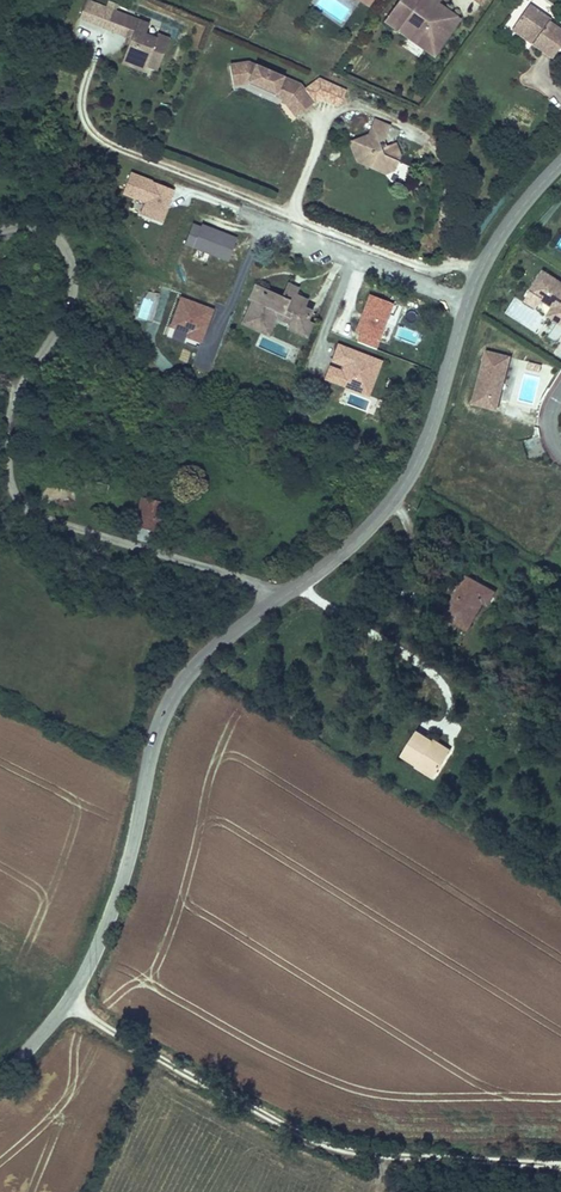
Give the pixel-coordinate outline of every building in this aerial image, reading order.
[(113,32),(121,11),(92,0),(86,0),(79,18),(113,32)] [(455,18),(434,3),(432,6),(422,0),(399,0),(384,22),(397,31),(404,20),(439,43),(455,18)] [(484,10),(491,0),(469,0),(484,10)] [(549,25),(551,22),(530,6),(515,27),(534,40),(531,44),(552,59),(560,46),(560,34),(549,25)] [(157,70),(170,37),(159,33),(157,37),(146,33),(150,23),(121,11),(113,32),(128,37),(131,39),(129,46),(125,55),(134,58),(140,60),(137,66),(145,69),(146,66),(157,70)] [(431,54),(439,43),(404,20),(397,31),(431,54)] [(531,44),(534,40),(515,27),(512,31),(531,44)] [(140,60),(134,58),(125,55),(122,63),(144,72),(145,69),(137,66),(140,60)] [(299,86),(256,66),(255,68),(244,63),(230,65),(232,84),(245,83),(248,84),(249,81),(275,93),(273,96),(286,102),(285,104),(295,117),(313,104),(299,86)] [(275,93),(249,81),(248,84),(273,96),(275,93)] [(385,146),(382,140),(388,126),(374,120),(367,136),(349,143),(357,164),(382,176),(388,160),(395,163),(398,155),(393,143),(385,146)] [(382,176),(391,173),(395,163),(388,160),(382,176)] [(161,221),(174,188),(129,169),(120,192),(142,201),(138,212),(161,221)] [(182,242),(227,260),(237,236),(192,218),(182,242)] [(194,255),(205,259),(208,252),(197,248),(194,255)] [(539,273),(526,294),(549,308),(550,310),(545,317),(560,327),(560,287),(539,273)] [(284,292),(293,296),(296,288),(287,284),(284,292)] [(250,300),(257,303),(262,291),(253,287),(248,299),(250,300)] [(308,310),(301,308),(304,300),(293,296),(284,292),(281,299),(262,291),(257,303),(250,300),(242,319),(250,323),(248,328),(259,333),(262,326),(268,328),(273,318),(275,311),(290,317),(287,324),(286,328),(304,335),(309,324),(303,322),(308,310)] [(351,338),(376,347),(394,301),(369,292),(351,338)] [(178,293),(163,332),(198,346),(213,307),(178,293)] [(273,318),(287,324),(290,317),(275,311),(273,318)] [(240,325),(248,328),(250,323),(242,319),(240,325)] [(259,333),(265,335),(268,328),(262,326),(259,333)] [(367,396),(383,359),(337,341),(322,377),(367,396)] [(494,409),(507,358),(483,352),(470,403),(494,409)] [(537,368),(539,362),(527,359),(525,365),(537,368)] [(140,498),(137,508),(142,509),(138,528),(157,532),(164,503),(140,498)] [(475,608),(470,606),(474,598),(485,604),(492,591),(462,575),(441,614),(465,627),(475,608)] [(435,775),(450,753),(432,741),(431,743),(415,733),(400,756),(416,766),(417,763),(435,775)] [(432,780),(435,775),(417,763),(416,766),(414,769),(432,780)]
